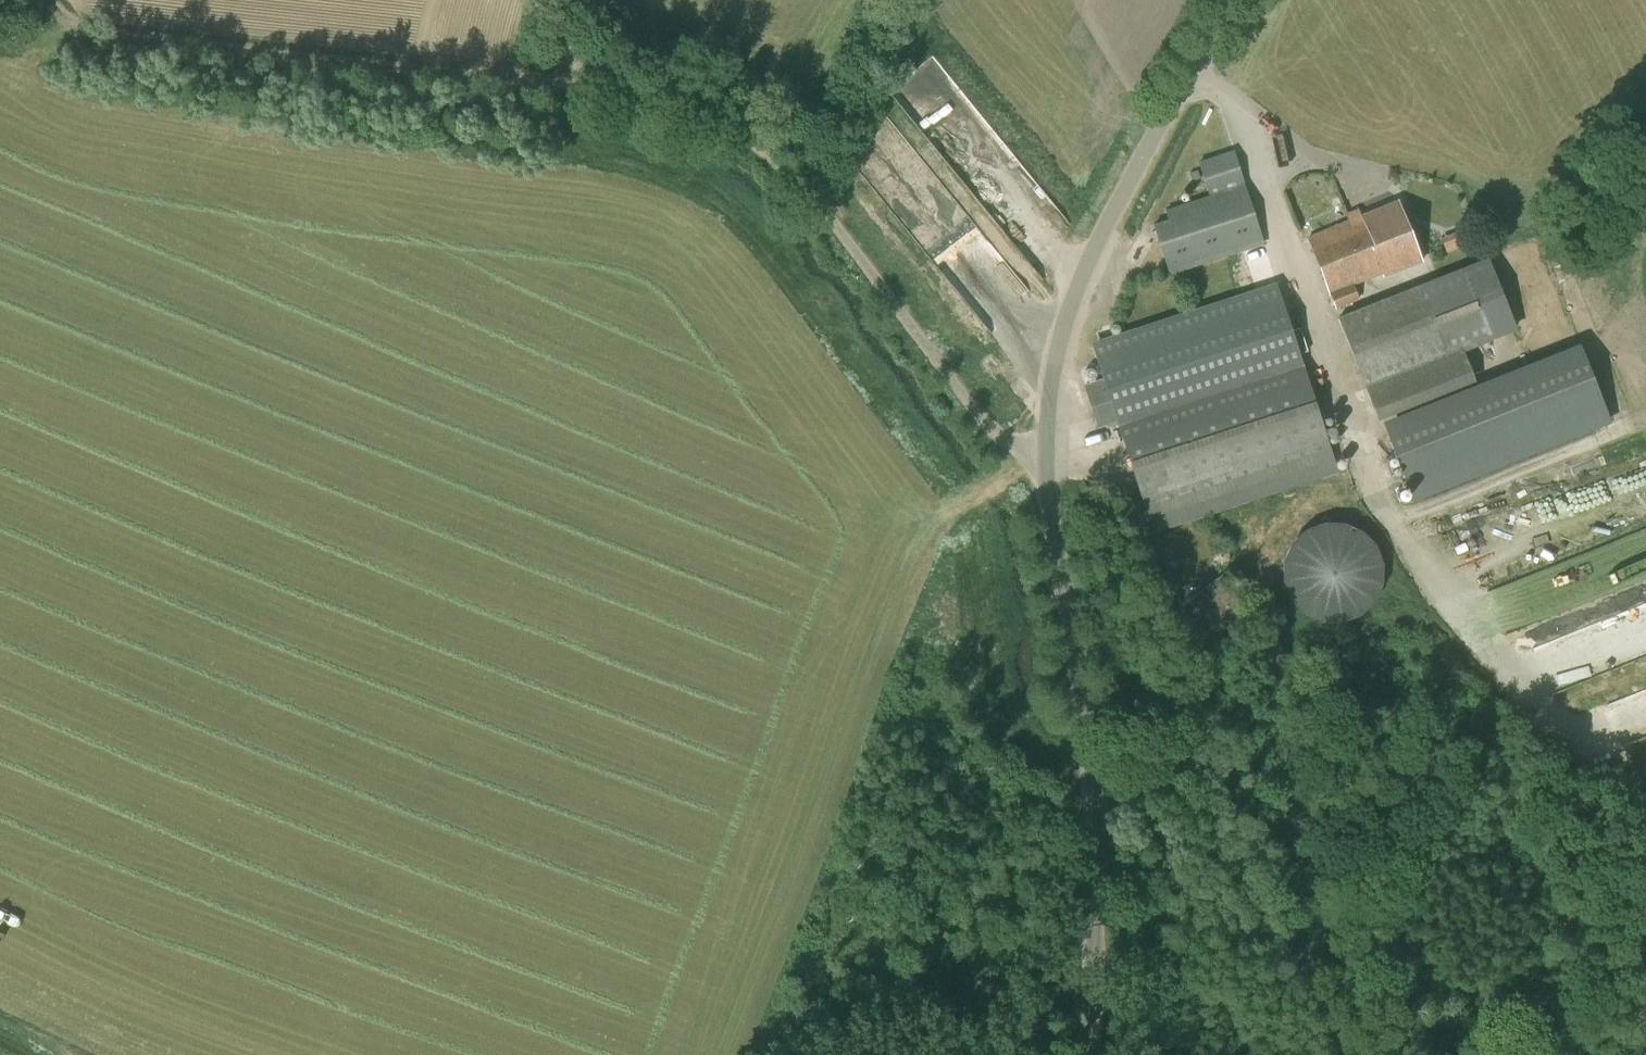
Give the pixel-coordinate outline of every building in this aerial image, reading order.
[(1168,269),(1263,238),(1234,149),(1200,160),(1211,194),(1165,208),(1168,218),(1153,223),(1168,269)] [(1383,276),(1423,260),(1399,200),(1307,237),(1336,309),(1359,300),(1353,284),(1382,272),(1383,276)] [(1488,256),(1338,317),(1378,419),(1477,378),(1464,349),(1518,328),(1488,256)] [(1153,531),(1338,476),(1276,282),(1092,340),(1153,531)] [(1592,430),(1612,423),(1580,342),(1530,362),(1382,421),(1414,501),(1592,430)] [(1356,528),(1344,523),(1331,521),(1318,523),(1306,529),(1296,537),(1288,548),(1283,560),(1282,573),(1284,586),(1289,598),(1298,608),(1308,616),(1320,621),(1333,622),(1346,620),(1359,615),(1369,607),(1377,596),(1381,584),(1383,571),(1381,558),(1375,546),(1367,535),(1356,528)]
